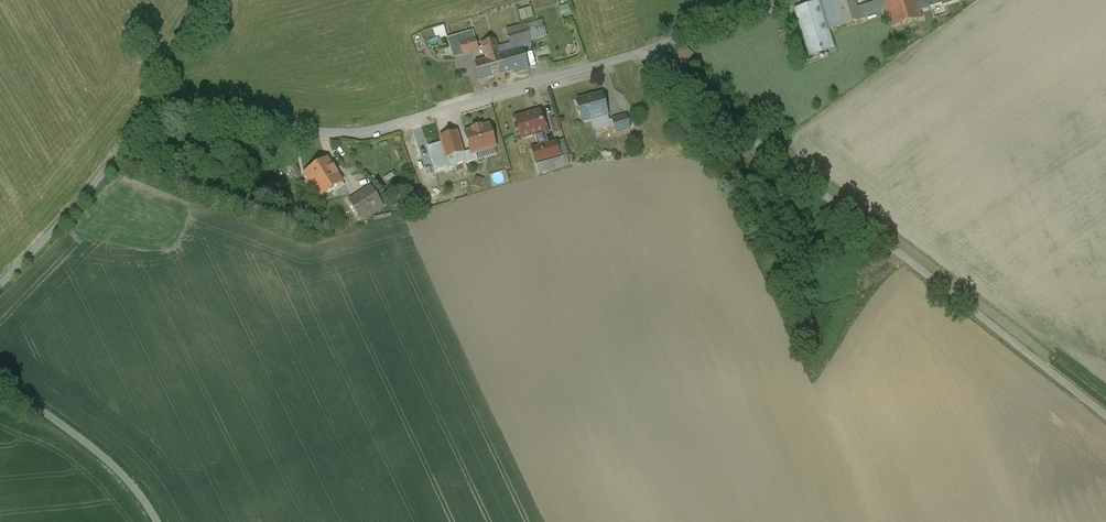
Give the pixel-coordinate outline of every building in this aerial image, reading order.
[(819,1),(828,30),(859,20),(855,8),(853,0),(822,0),(819,1)] [(855,8),(858,18),(885,9),(883,0),(881,0),(855,8)] [(885,9),(891,28),(922,19),(919,10),(943,3),(943,4),(955,0),(883,0),(885,9)] [(819,1),(794,9),(809,57),(834,49),(828,30),(819,1)] [(566,3),(557,6),(561,16),(570,12),(566,3)] [(517,10),(521,21),(533,17),(530,6),(517,10)] [(526,29),(508,34),(510,43),(528,38),(526,29)] [(472,31),(447,38),(453,57),(462,55),(459,42),(474,38),(472,31)] [(474,38),(459,42),(462,55),(478,50),(474,38)] [(482,45),(486,60),(499,56),(494,41),(482,45)] [(521,49),(499,56),(504,73),(504,74),(518,69),(519,72),(527,69),(521,49)] [(486,60),(474,63),(479,80),(504,73),(499,56),(486,60)] [(602,95),(593,97),(593,96),(575,101),(581,121),(607,114),(602,95)] [(539,113),(531,115),(530,114),(515,119),(521,139),(536,135),(544,132),(545,132),(539,112),(538,112),(539,113)] [(626,116),(611,120),(615,132),(630,128),(626,116)] [(557,118),(551,120),(553,126),(559,124),(557,118)] [(480,126),(472,128),(473,130),(465,132),(467,140),(471,153),(475,152),(494,146),(488,125),(480,128),(480,126)] [(544,132),(536,135),(539,147),(548,145),(544,132)] [(471,153),(467,140),(458,143),(464,164),(477,160),(475,152),(471,153)] [(563,141),(556,143),(560,155),(560,158),(567,156),(563,141)] [(539,147),(532,150),(535,162),(560,155),(556,143),(548,145),(539,147)] [(560,158),(536,165),(538,174),(569,165),(567,156),(560,158)] [(342,182),(326,159),(305,172),(308,178),(306,180),(309,186),(312,184),(320,196),(342,182)] [(481,187),(483,179),(476,177),(473,185),(481,187)] [(371,186),(348,201),(359,218),(381,203),(371,186)]
